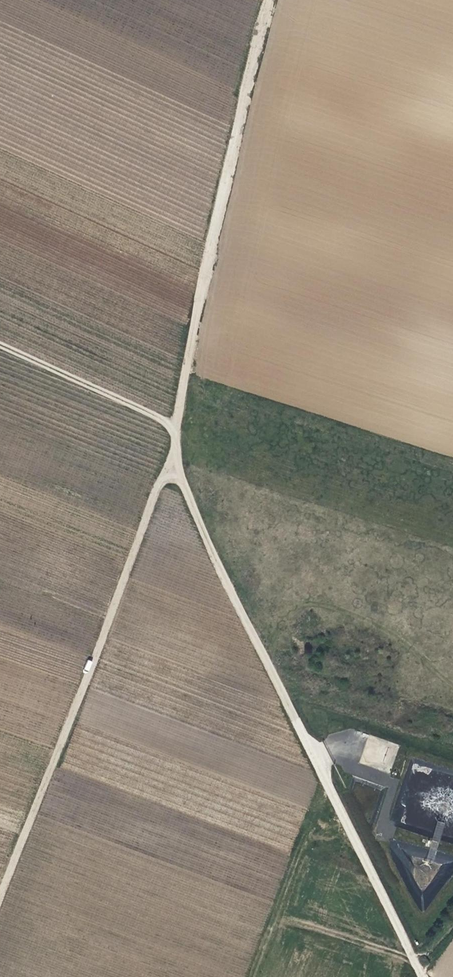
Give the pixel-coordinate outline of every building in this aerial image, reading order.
[(384,766),(388,740),(366,737),(362,763),(384,766)]
